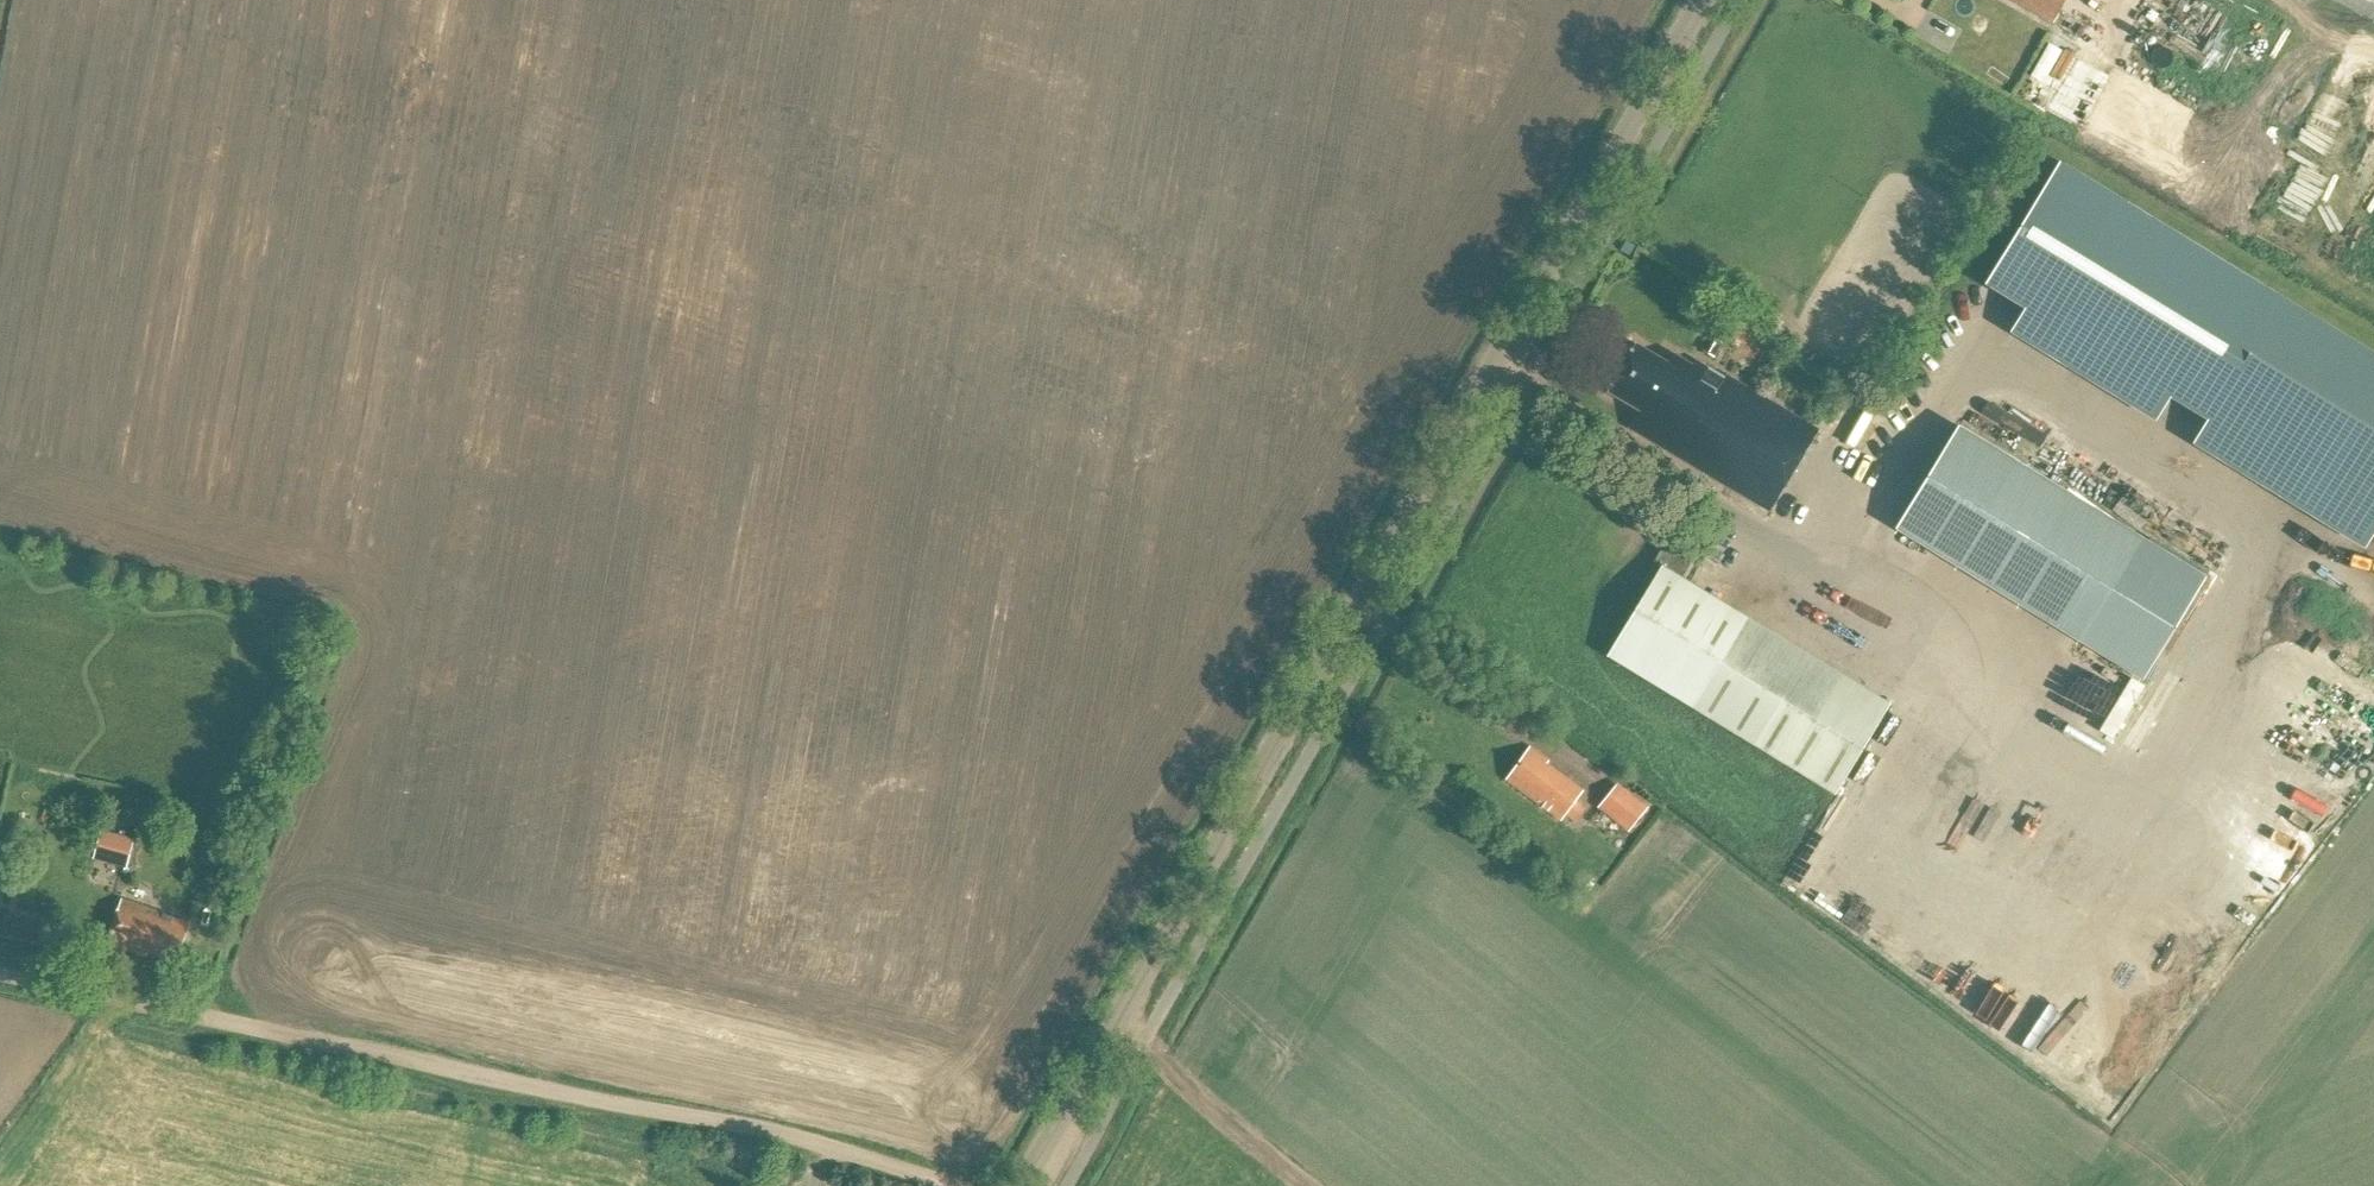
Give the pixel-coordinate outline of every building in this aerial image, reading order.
[(2068,0),(2010,0),(2054,25),(2068,0)] [(2193,0),(2154,0),(2140,29),(2203,63),(2229,19),(2193,0)] [(2059,163),(1985,285),(2373,523),(2373,355),(2059,163)] [(1722,346),(1713,339),(1704,354),(1714,360),(1722,346)] [(1769,514),(1818,432),(1711,368),(1706,369),(1695,362),(1692,366),(1675,356),(1669,366),(1636,346),(1607,394),(1640,413),(1631,431),(1769,514)] [(1878,406),(1870,401),(1853,430),(1861,435),(1878,406)] [(1897,529),(2143,680),(2205,580),(1959,428),(1897,529)] [(1662,567),(1608,656),(1836,796),(1891,706),(1662,567)] [(1574,801),(1581,791),(1547,765),(1549,760),(1533,749),(1514,775),(1508,782),(1559,820),(1564,814),(1576,823),(1586,809),(1574,801)] [(1618,785),(1599,809),(1629,833),(1649,808),(1618,785)] [(101,827),(90,863),(119,872),(130,836),(101,827)] [(178,965),(191,923),(124,902),(107,956),(122,960),(124,953),(144,959),(147,955),(178,965)] [(9,940),(46,950),(52,929),(14,919),(9,940)]
